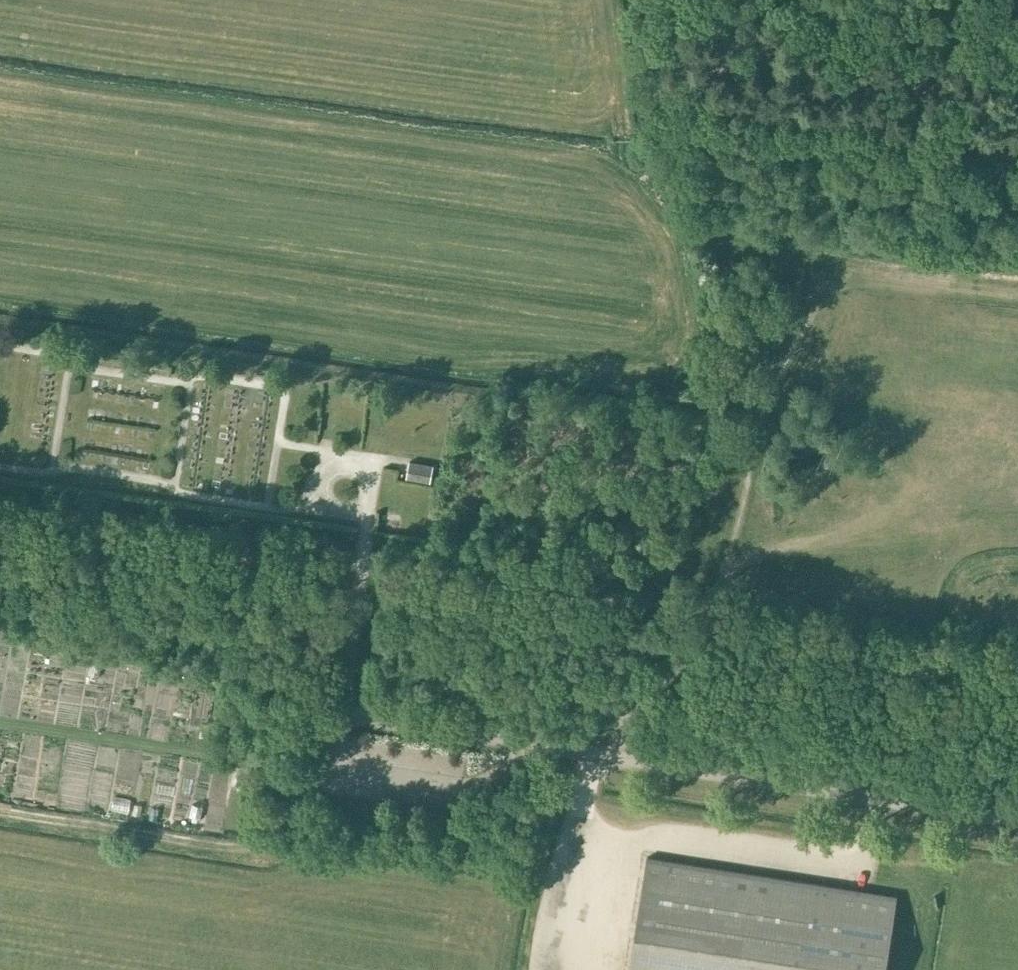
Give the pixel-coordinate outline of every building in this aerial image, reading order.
[(429,481),(432,466),(410,461),(407,477),(429,481)] [(23,715),(39,716),(39,699),(24,698),(23,715)] [(195,820),(202,804),(190,799),(183,815),(195,820)] [(629,969),(885,969),(896,895),(647,856),(629,969)]
